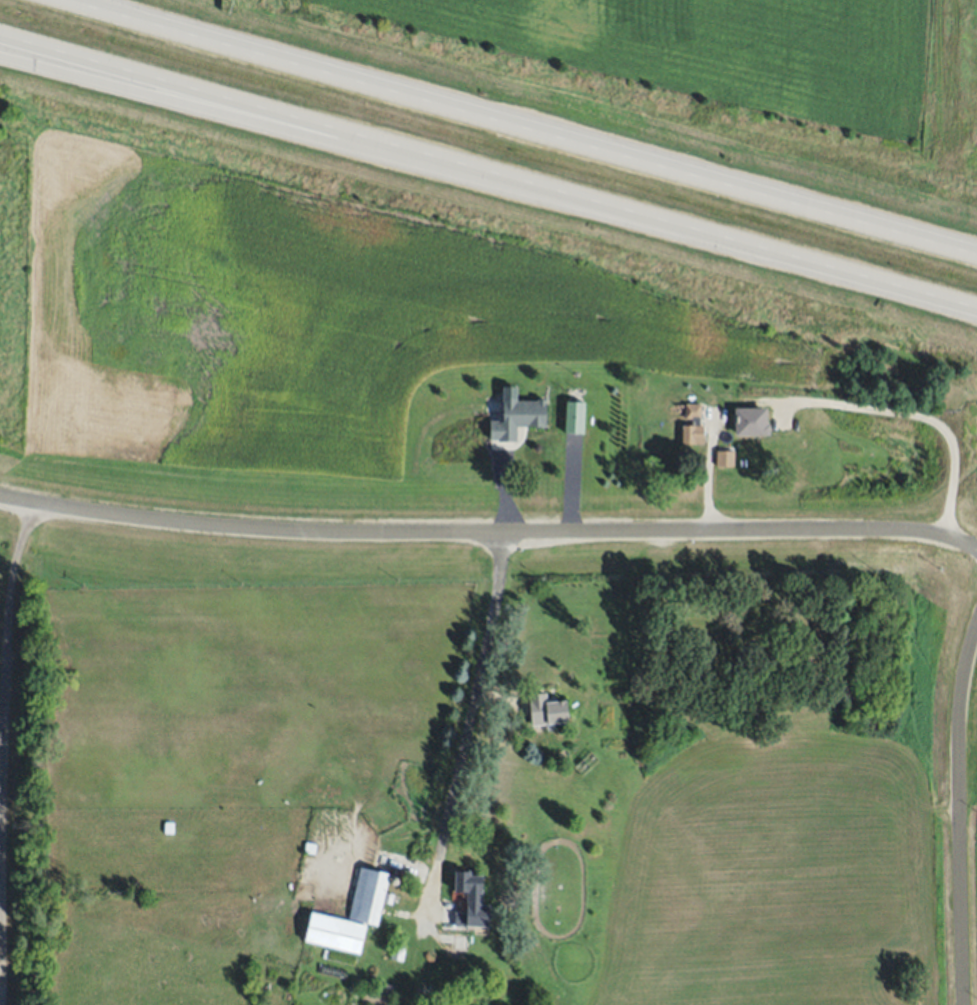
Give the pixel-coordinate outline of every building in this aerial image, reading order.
[(515,398),(515,402),(536,402),(536,400),(544,400),(544,427),(515,427),(515,442),(497,442),(497,440),(488,440),(488,422),(501,422),(501,398),(515,398)] [(566,401),(585,401),(584,434),(565,433),(566,401)] [(681,424),(692,424),(692,418),(685,418),(685,404),(700,404),(700,425),(703,425),(703,445),(681,445),(681,424)] [(733,408),(765,407),(765,424),(769,423),(769,434),(734,435),(733,408)] [(717,450),(733,450),(733,467),(717,467),(717,450)] [(528,694),(546,692),(547,698),(556,697),(556,703),(564,702),(565,724),(548,725),(548,722),(531,723),(528,694)] [(306,842),(318,845),(315,855),(304,852),(306,842)] [(304,940),(311,912),(347,921),(360,867),(389,875),(377,927),(366,924),(359,954),(304,940)] [(487,905),(487,927),(465,927),(465,925),(454,925),(454,914),(465,914),(465,893),(453,893),(453,872),(480,872),(479,905),(487,905)] [(393,894),(391,905),(385,903),(387,893),(393,894)] [(453,936),(468,936),(468,945),(453,945),(453,936)] [(406,944),(404,962),(390,960),(393,942),(406,944)] [(351,978),(376,982),(375,989),(350,985),(351,978)] [(385,983),(395,985),(393,993),(383,991),(385,983)]
